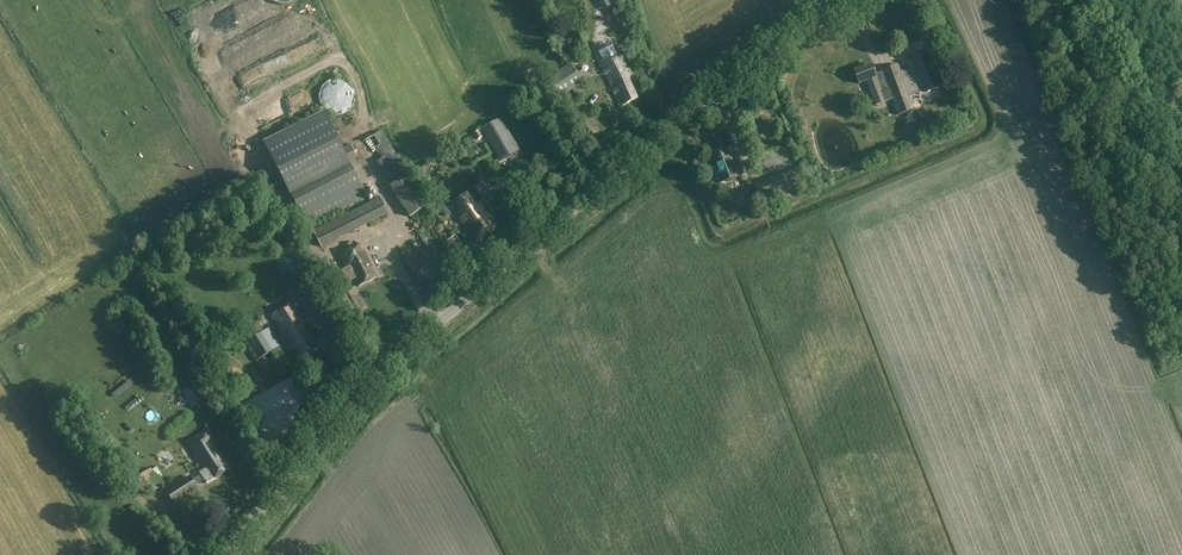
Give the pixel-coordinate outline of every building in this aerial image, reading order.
[(278,1),(278,4),(278,7),(279,10),(281,13),(283,15),(286,17),(288,19),(291,20),(294,20),(298,20),(300,20),(303,19),(306,17),(308,15),(310,13),(312,10),(313,7),(313,5),(314,2),(313,0),(278,0),(278,1)] [(602,11),(612,6),(609,0),(596,0),(602,11)] [(621,106),(637,99),(628,81),(633,79),(621,56),(618,57),(612,46),(599,52),(604,64),(601,65),(621,106)] [(927,53),(913,58),(927,92),(941,87),(927,53)] [(581,86),(583,84),(570,64),(547,79),(560,98),(572,91),(574,94),(582,88),(581,86)] [(898,115),(908,111),(911,119),(914,117),(911,110),(914,109),(910,96),(919,93),(909,69),(900,73),(897,64),(881,71),(882,72),(875,75),(871,65),(854,71),(859,84),(866,81),(875,106),(885,102),(881,92),(888,89),(898,115)] [(329,82),(326,83),(324,85),(322,88),(321,90),(320,93),(319,97),(319,100),(320,103),(321,106),(323,108),(325,111),(327,112),(330,114),(333,115),(336,115),(339,115),(342,115),(345,114),(347,112),(350,110),(352,108),(353,105),(354,103),(355,100),(355,97),(355,94),(354,91),(353,88),(351,86),(349,84),(346,82),(343,81),(341,80),(338,80),(335,80),(332,80),(329,82)] [(366,198),(348,161),(356,157),(351,145),(342,150),(324,113),(264,143),(307,227),(366,198)] [(501,161),(519,151),(500,118),(482,129),(501,161)] [(428,202),(407,170),(381,130),(365,141),(412,212),(428,202)] [(719,184),(740,176),(736,164),(732,165),(725,148),(708,155),(712,165),(719,184)] [(778,154),(768,158),(771,166),(781,162),(778,154)] [(754,180),(766,175),(763,168),(751,172),(754,180)] [(774,180),(763,183),(753,187),(754,189),(760,206),(762,205),(764,209),(790,198),(788,193),(800,188),(795,172),(774,180)] [(479,185),(481,191),(490,188),(488,182),(479,185)] [(476,242),(496,228),(478,202),(481,200),(474,189),(465,195),(454,202),(461,212),(457,215),(476,242)] [(321,247),(388,213),(380,198),(313,232),(321,247)] [(455,235),(444,243),(455,259),(465,250),(455,235)] [(359,287),(379,277),(367,251),(366,251),(362,243),(339,255),(346,268),(341,270),(348,283),(355,279),(359,287)] [(301,359),(320,348),(313,336),(314,335),(310,328),(306,331),(301,323),(305,320),(294,302),(273,315),(293,348),(294,347),(301,359)] [(253,364),(254,364),(281,347),(270,328),(241,346),(253,364)] [(191,410),(203,403),(195,386),(182,393),(191,410)] [(224,458),(220,451),(218,452),(214,446),(216,444),(207,429),(186,442),(204,470),(199,473),(201,476),(193,481),(190,477),(166,492),(173,503),(197,488),(195,485),(203,480),(206,484),(229,469),(223,458),(224,458)] [(100,469),(113,459),(102,444),(89,453),(100,469)] [(177,460),(170,464),(174,472),(182,467),(177,460)] [(151,469),(141,476),(133,482),(143,495),(160,483),(151,469)] [(213,488),(223,482),(220,477),(210,482),(213,488)]
